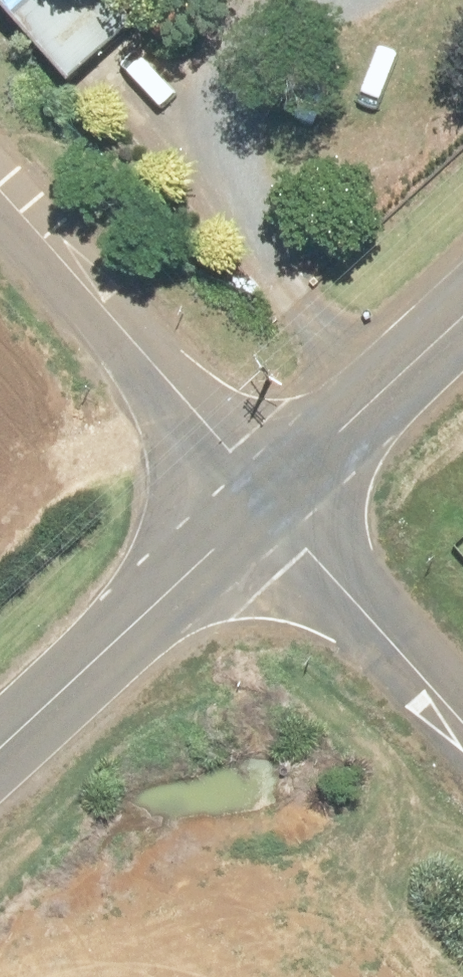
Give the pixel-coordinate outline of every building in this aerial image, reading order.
[(101,0),(0,0),(0,9),(70,87),(130,33),(101,0)]
